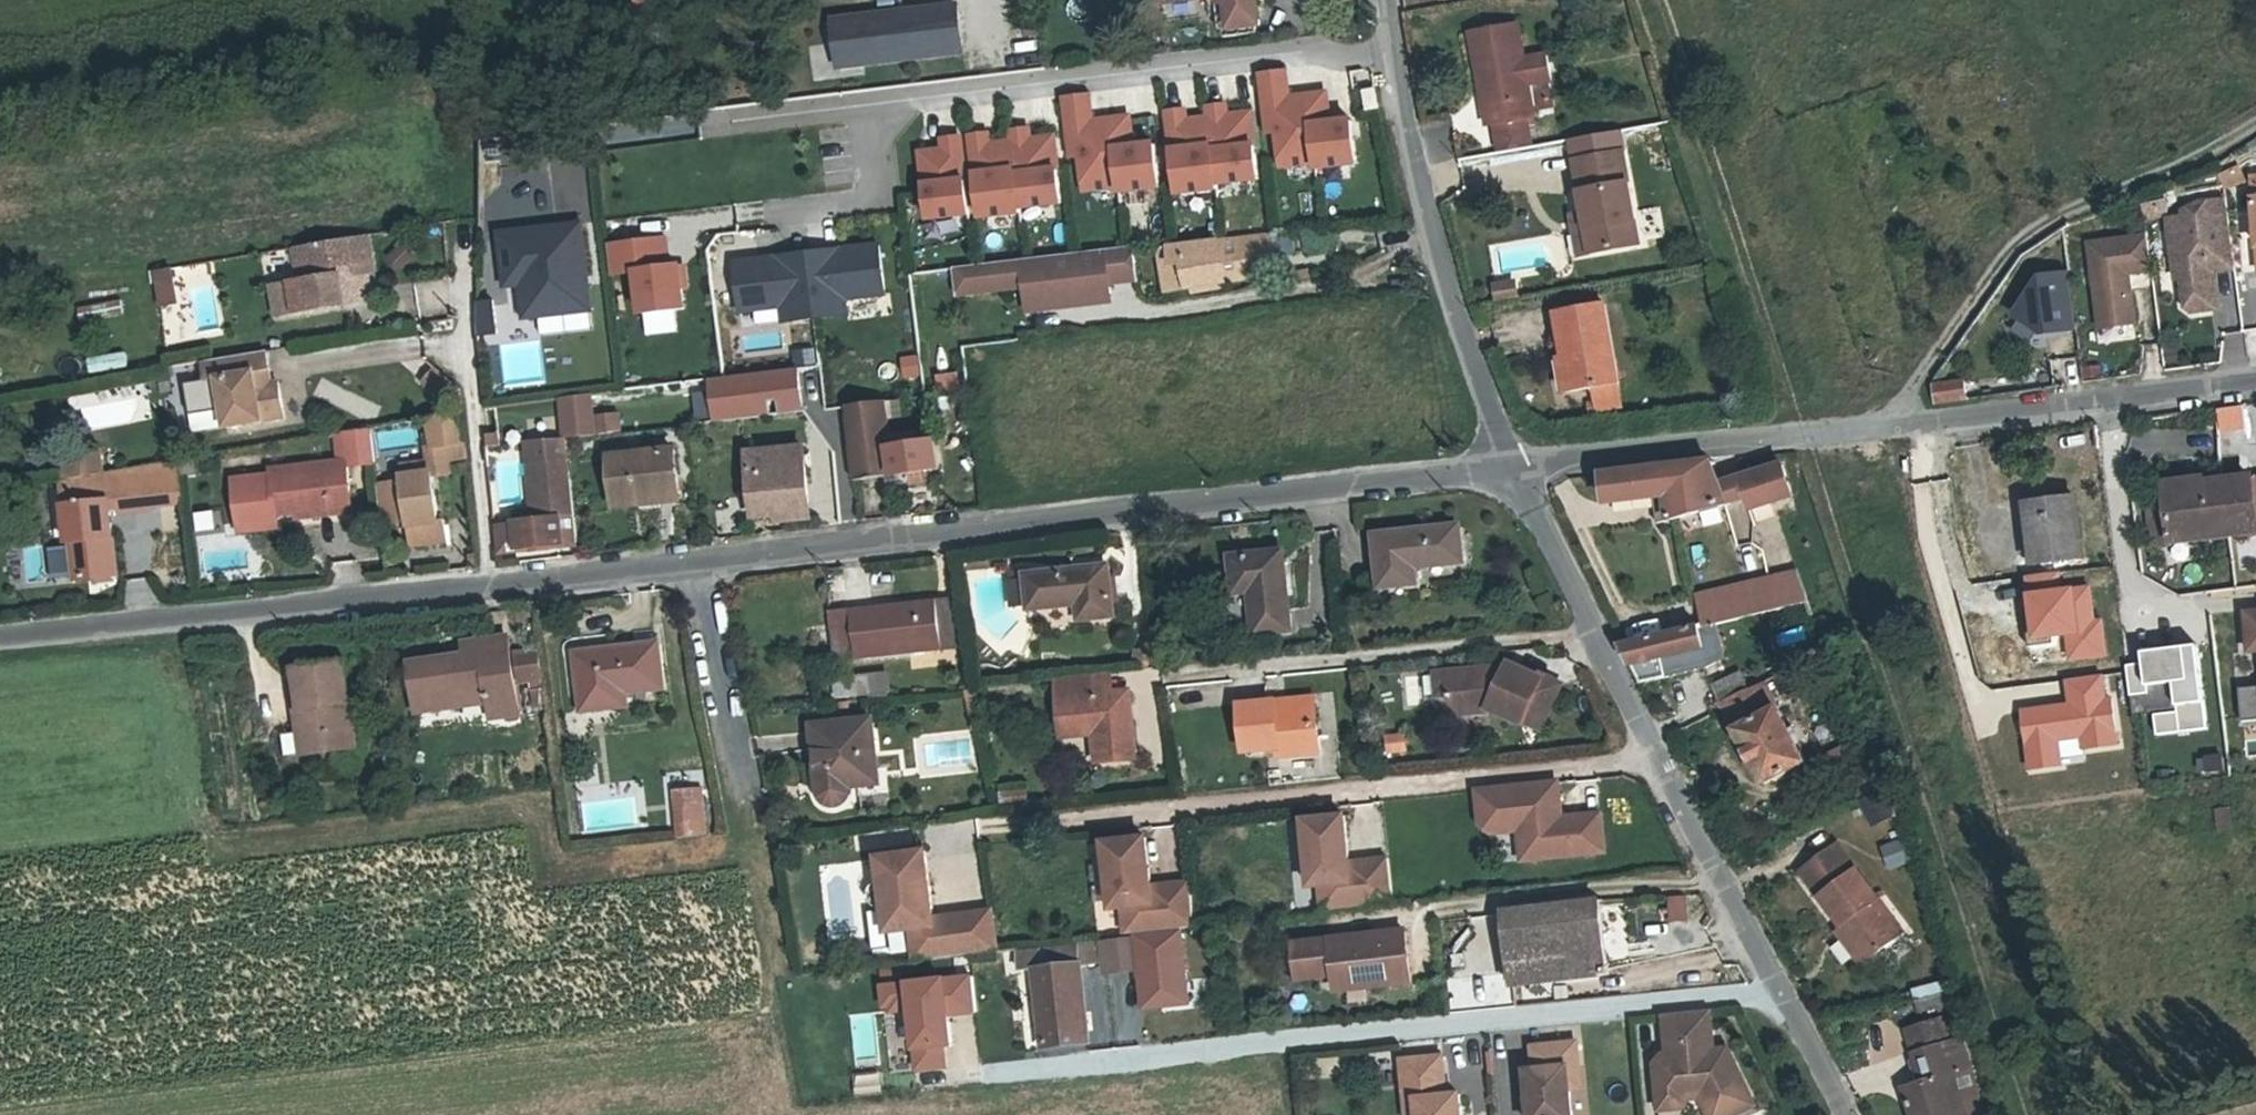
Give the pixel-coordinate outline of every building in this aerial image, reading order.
[(660,11),(678,8),(677,0),(658,0),(660,11)] [(1227,40),(1228,47),(1259,43),(1258,36),(1263,35),(1259,0),(1163,0),(1164,11),(1211,5),(1213,22),(1220,22),(1222,39),(1227,40)] [(963,15),(839,31),(845,78),(969,62),(963,15)] [(1549,60),(1525,63),(1520,27),(1470,34),(1478,80),(1483,80),(1487,107),(1482,108),(1484,125),(1494,124),(1525,119),(1533,118),(1528,84),(1552,80),(1549,60)] [(1291,80),(1268,83),(1274,139),(1283,138),(1287,174),(1321,170),(1322,175),(1362,170),(1357,128),(1335,131),(1331,101),(1294,105),(1291,80)] [(1380,98),(1368,101),(1372,121),(1384,119),(1380,98)] [(1094,104),(1071,107),(1078,164),(1085,163),(1090,198),(1124,194),(1125,200),(1165,195),(1160,153),(1138,155),(1135,125),(1098,130),(1094,104)] [(1190,119),(1173,121),(1183,201),(1223,197),(1222,191),(1264,186),(1256,121),(1232,124),(1230,114),(1214,116),(1215,126),(1191,129),(1190,119)] [(1529,149),(1525,119),(1494,124),(1499,154),(1529,149)] [(1577,162),(1623,156),(1620,134),(1573,142),(1577,162)] [(993,142),(976,144),(986,224),(1026,219),(1025,215),(1067,210),(1059,145),(1035,148),(1034,137),(1017,139),(1018,150),(995,153),(993,142)] [(975,221),(965,145),(948,148),(950,158),(926,161),(935,226),(975,221)] [(1577,162),(1586,217),(1592,253),(1639,247),(1623,156),(1577,162)] [(2223,203),(2199,206),(2182,214),(2182,219),(2165,221),(2173,282),(2179,281),(2183,310),(2188,315),(2209,312),(2213,307),(2209,275),(2233,272),(2223,203)] [(1592,253),(1586,217),(1572,219),(1578,256),(1592,253)] [(587,229),(506,237),(511,289),(526,288),(530,321),(596,314),(587,229)] [(363,237),(299,248),(306,284),(295,286),(273,290),(279,321),(346,308),(342,289),(333,290),(330,271),(348,266),(351,277),(356,276),(370,273),(363,237)] [(2132,323),(2126,275),(2150,272),(2146,237),(2088,244),(2099,328),(2132,323)] [(1277,238),(1169,251),(1171,271),(1183,271),(1186,293),(1235,288),(1236,275),(1245,267),(1280,264),(1277,238)] [(671,246),(614,252),(617,281),(642,278),(646,320),(689,316),(685,274),(674,275),(671,246)] [(288,250),(295,286),(306,284),(299,248),(288,250)] [(1171,271),(1169,251),(1155,252),(1160,296),(1186,293),(1183,271),(1171,271)] [(744,318),(786,313),(788,328),(851,321),(849,306),(889,301),(883,253),(738,270),(744,318)] [(1112,257),(1116,290),(1145,287),(1141,254),(1112,257)] [(980,300),(1054,291),(1057,316),(1094,311),(1093,304),(1117,301),(1116,290),(1112,257),(977,273),(980,300)] [(361,301),(356,276),(351,277),(348,266),(330,271),(333,290),(342,289),(346,308),(357,306),(361,301)] [(1248,286),(1245,267),(1236,275),(1235,288),(1248,286)] [(155,271),(159,309),(184,307),(180,269),(155,271)] [(980,300),(977,273),(960,275),(963,302),(980,300)] [(2017,314),(2040,332),(2075,328),(2070,275),(2043,278),(2017,314)] [(1496,285),(1499,301),(1522,296),(1518,280),(1496,285)] [(1604,307),(1556,313),(1567,392),(1592,389),(1615,386),(1616,386),(1604,307)] [(500,309),(483,311),(482,325),(501,323),(500,309)] [(2223,366),(2255,366),(2255,331),(2223,331),(2223,366)] [(235,377),(243,376),(239,356),(178,367),(181,385),(190,383),(194,407),(198,432),(257,421),(252,387),(245,388),(237,390),(235,377)] [(961,374),(938,376),(940,395),(963,393),(961,374)] [(245,388),(243,376),(235,377),(237,390),(245,388)] [(803,377),(715,386),(719,425),(808,416),(803,377)] [(190,383),(181,385),(169,386),(173,411),(194,407),(190,383)] [(1615,386),(1592,389),(1595,412),(1618,409),(1615,386)] [(131,388),(81,411),(92,435),(142,413),(131,388)] [(1972,403),(1967,388),(1931,395),(1937,410),(1972,403)] [(698,392),(699,423),(714,422),(712,391),(698,392)] [(427,403),(431,431),(464,425),(461,396),(427,403)] [(594,399),(567,402),(571,441),(598,438),(594,399)] [(888,409),(850,414),(852,431),(857,490),(912,482),(928,480),(942,479),(938,450),(920,453),(918,442),(894,446),(888,409)] [(852,431),(850,414),(833,415),(835,433),(852,431)] [(340,421),(344,447),(371,443),(368,416),(340,421)] [(625,439),(622,419),(601,422),(603,441),(625,439)] [(337,448),(344,447),(340,421),(333,423),(337,448)] [(76,475),(98,470),(92,445),(71,449),(76,475)] [(579,530),(570,445),(535,449),(543,516),(530,518),(531,529),(515,531),(517,557),(565,553),(562,532),(579,530)] [(344,447),(337,448),(268,459),(268,465),(230,471),(237,516),(278,510),(276,503),(298,499),(333,493),(330,471),(347,468),(344,447)] [(535,449),(522,450),(530,518),(543,516),(535,449)] [(175,454),(147,460),(156,502),(180,496),(175,454)] [(617,508),(683,501),(678,457),(613,464),(617,508)] [(1727,475),(1728,476),(1733,490),(1739,506),(1789,488),(1776,457),(1727,475)] [(1719,497),(1719,496),(1713,481),(1704,458),(1625,470),(1600,474),(1609,507),(1664,492),(1675,516),(1719,497)] [(61,478),(70,550),(74,581),(117,575),(109,511),(156,502),(147,460),(98,470),(76,475),(61,478)] [(391,523),(408,520),(412,546),(445,542),(442,518),(436,517),(431,472),(418,473),(418,462),(401,463),(406,503),(389,506),(391,523)] [(352,497),(347,468),(330,471),(333,493),(298,499),(300,506),(352,497)] [(757,524),(767,522),(768,529),(794,527),(793,520),(799,520),(795,476),(753,480),(757,524)] [(1725,494),(1733,490),(1728,476),(1718,479),(1725,494)] [(2189,486),(2202,485),(2201,476),(2186,478),(2187,483),(2188,482),(2189,486)] [(2194,528),(2195,537),(2255,530),(2255,514),(2251,478),(2202,485),(2189,486),(2188,482),(2187,483),(2168,485),(2168,489),(2167,489),(2172,531),(2194,528)] [(1718,479),(1713,481),(1719,496),(1725,494),(1718,479)] [(928,480),(912,482),(913,492),(929,491),(928,480)] [(2172,531),(2167,489),(2149,491),(2155,540),(2161,540),(2161,543),(2174,542),(2172,531)] [(2023,529),(2029,529),(2033,562),(2079,556),(2073,496),(2021,502),(2023,529)] [(278,510),(237,516),(239,523),(278,517),(278,510)] [(200,536),(223,532),(219,511),(196,515),(200,536)] [(1451,528),(1369,537),(1375,585),(1410,582),(1408,566),(1455,561),(1451,528)] [(581,551),(579,530),(562,532),(565,553),(581,551)] [(74,581),(70,550),(62,551),(66,582),(74,581)] [(1231,598),(1249,597),(1253,640),(1285,636),(1276,558),(1227,563),(1231,598)] [(1703,587),(1709,614),(1713,613),(1801,595),(1792,569),(1703,587)] [(1026,614),(1075,609),(1076,625),(1109,621),(1103,570),(1022,580),(1026,614)] [(2060,589),(2058,572),(2023,576),(2030,638),(2066,635),(2068,659),(2107,655),(2103,618),(2093,619),(2089,585),(2060,589)] [(941,655),(934,605),(824,619),(827,638),(816,639),(820,669),(941,655)] [(1713,617),(1713,613),(1709,614),(1617,632),(1636,667),(1662,663),(1662,658),(1702,650),(1697,620),(1713,617)] [(2246,615),(2249,654),(2255,653),(2255,614),(2246,615)] [(488,699),(489,712),(491,724),(519,720),(508,646),(464,652),(465,664),(467,675),(453,677),(451,666),(410,673),(416,722),(458,715),(456,704),(488,699)] [(2143,664),(2126,666),(2131,697),(2149,694),(2148,687),(2174,683),(2181,733),(2208,729),(2197,646),(2142,653),(2143,664)] [(654,654),(575,662),(583,715),(610,712),(607,698),(660,692),(654,654)] [(1521,716),(1538,672),(1503,657),(1497,667),(1485,663),(1444,668),(1448,694),(1460,709),(1489,706),(1489,702),(1521,716)] [(540,687),(536,663),(519,666),(523,689),(540,687)] [(465,664),(451,666),(453,677),(467,675),(465,664)] [(1705,677),(1713,696),(1741,684),(1733,665),(1705,677)] [(1436,695),(1448,694),(1444,668),(1432,671),(1436,695)] [(1102,672),(1096,673),(1099,695),(1106,694),(1102,672)] [(1556,679),(1538,672),(1521,716),(1537,722),(1556,679)] [(1086,739),(1087,748),(1089,763),(1132,757),(1123,692),(1106,694),(1099,695),(1096,673),(1048,678),(1058,738),(1075,737),(1076,741),(1086,739)] [(307,722),(313,763),(359,756),(347,674),(295,682),(301,724),(307,722)] [(2105,698),(2101,674),(2064,679),(2067,704),(2019,711),(2027,769),(2060,765),(2057,740),(2080,737),(2082,748),(2117,743),(2111,697),(2105,698)] [(1759,676),(1741,684),(1713,696),(1759,777),(1803,755),(1759,676)] [(882,680),(865,682),(867,700),(867,704),(884,703),(882,680)] [(834,703),(867,700),(865,682),(832,685),(834,703)] [(832,685),(816,686),(819,705),(834,703),(832,685)] [(2239,691),(2242,724),(2255,723),(2255,689),(2239,691)] [(1309,696),(1272,700),(1273,710),(1311,706),(1309,696)] [(458,715),(489,712),(488,699),(456,704),(458,715)] [(1317,753),(1311,706),(1273,710),(1272,700),(1236,705),(1242,752),(1274,749),(1275,757),(1317,753)] [(307,764),(313,763),(307,722),(301,724),(307,764)] [(824,805),(828,808),(833,811),(838,810),(843,807),(847,803),(849,798),(848,792),(879,788),(870,727),(812,733),(821,799),(824,805)] [(287,760),(301,759),(299,736),(285,737),(287,760)] [(1060,751),(1087,748),(1086,739),(1076,741),(1075,737),(1058,738),(1060,751)] [(1855,764),(1847,747),(1822,759),(1830,776),(1855,764)] [(2229,757),(2199,759),(2201,778),(2230,776),(2229,757)] [(1879,786),(1872,772),(1860,778),(1867,791),(1879,786)] [(1560,778),(1479,788),(1483,824),(1492,831),(1522,827),(1525,857),(1608,847),(1603,809),(1564,814),(1560,778)] [(1002,791),(1003,804),(1028,802),(1027,789),(1002,791)] [(1892,817),(1879,792),(1860,802),(1873,827),(1892,817)] [(703,823),(698,793),(672,798),(675,815),(681,814),(683,826),(703,823)] [(2230,827),(2228,811),(2220,812),(2222,828),(2230,827)] [(1397,902),(1392,857),(1355,863),(1349,815),(1308,821),(1317,887),(1327,886),(1330,911),(1397,902)] [(1840,920),(1861,952),(1900,926),(1839,837),(1801,863),(1840,920)] [(1905,839),(1881,848),(1891,872),(1914,863),(1905,839)] [(1198,929),(1192,885),(1153,890),(1147,841),(1105,847),(1114,914),(1125,912),(1129,939),(1198,929)] [(996,956),(990,917),(933,926),(924,858),(876,865),(886,940),(910,937),(914,967),(996,956)] [(879,894),(870,895),(872,914),(882,912),(879,894)] [(1600,896),(1504,908),(1516,980),(1611,968),(1600,896)] [(1671,899),(1672,923),(1692,922),(1691,898),(1671,899)] [(1855,956),(1861,952),(1840,920),(1834,925),(1855,956)] [(1388,982),(1413,979),(1407,927),(1358,933),(1358,938),(1320,941),(1320,936),(1296,938),(1300,975),(1323,972),(1323,967),(1335,966),(1336,968),(1341,974),(1345,976),(1348,977),(1357,979),(1387,976),(1388,982)] [(1152,938),(1119,942),(1121,961),(1122,968),(1156,964),(1152,938)] [(1077,948),(1079,967),(1121,961),(1119,942),(1077,948)] [(1032,954),(1035,973),(1079,967),(1077,948),(1032,954)] [(1079,967),(1035,973),(1048,1051),(1091,1045),(1079,967)] [(912,1049),(914,1071),(945,1068),(943,1046),(949,1046),(946,1014),(971,1012),(967,975),(878,983),(881,1008),(904,1006),(908,1050),(912,1049)] [(1348,977),(1345,976),(1346,986),(1388,982),(1387,976),(1357,979),(1348,977)] [(1499,984),(1504,1010),(1520,1007),(1515,981),(1499,984)] [(1909,990),(1912,1001),(1932,997),(1934,1003),(1953,999),(1949,982),(1909,990)] [(1721,1039),(1716,999),(1670,1005),(1675,1045),(1670,1045),(1663,1055),(1667,1093),(1695,1089),(1700,1088),(1699,1083),(1708,1082),(1708,1088),(1718,1107),(1729,1111),(1756,1098),(1760,1086),(1735,1037),(1721,1039)] [(1908,1029),(1915,1053),(1945,1044),(1938,1020),(1908,1029)] [(1581,1063),(1592,1062),(1590,1037),(1546,1040),(1548,1064),(1539,1064),(1543,1114),(1585,1114),(1582,1084),(1581,1063)] [(1951,1069),(1967,1064),(1960,1040),(1945,1044),(1915,1053),(1917,1058),(1924,1083),(1914,1086),(1903,1089),(1910,1114),(1965,1114),(1951,1069)] [(1416,1095),(1428,1094),(1429,1113),(1429,1114),(1473,1114),(1470,1088),(1458,1090),(1453,1050),(1412,1054),(1416,1095)] [(1907,1061),(1914,1086),(1924,1083),(1917,1058),(1907,1061)] [(1592,1062),(1581,1063),(1582,1084),(1594,1084),(1592,1062)] [(1967,1064),(1951,1069),(1965,1114),(1981,1114),(1967,1064)] [(1695,1089),(1667,1093),(1668,1099),(1695,1096),(1695,1089)] [(1428,1094),(1416,1095),(1419,1114),(1429,1113),(1428,1094)]
